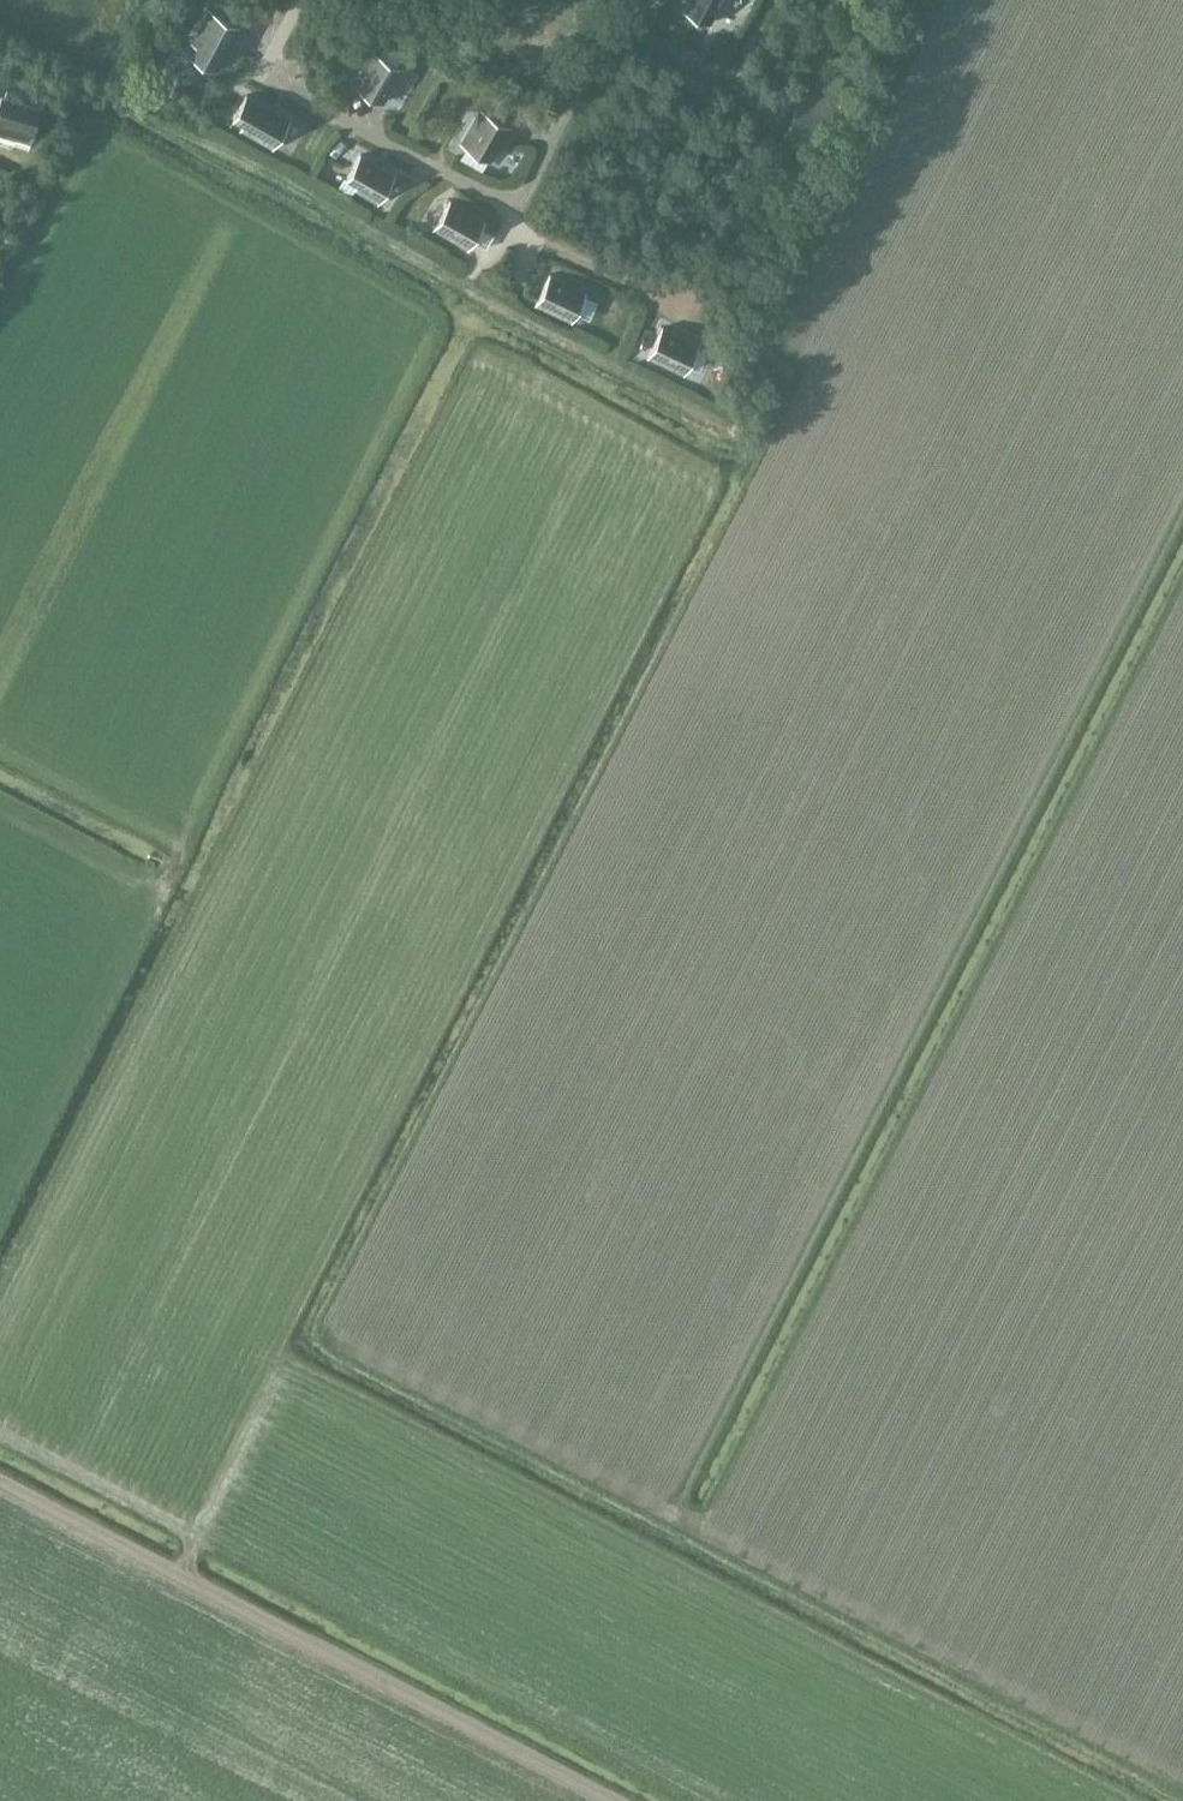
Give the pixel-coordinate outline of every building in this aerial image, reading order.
[(720,2),(717,0),(687,0),(682,9),(710,23),(720,2)] [(208,9),(190,43),(197,46),(191,56),(201,62),(215,70),(238,26),(225,19),(208,9)] [(403,69),(370,49),(358,74),(363,77),(356,88),(382,104),(403,69)] [(15,135),(12,145),(27,149),(40,108),(14,100),(17,92),(6,89),(3,97),(0,96),(0,131),(15,135)] [(241,126),(238,130),(271,149),(291,118),(245,93),(232,118),(241,126)] [(510,127),(479,107),(459,144),(489,161),(510,127)] [(356,185),(351,190),(376,204),(395,173),(358,153),(345,178),(356,185)] [(484,219),(449,198),(432,229),(468,250),(484,219)] [(549,272),(534,306),(570,322),(586,290),(549,272)] [(699,342),(661,326),(645,357),(683,375),(699,342)]
